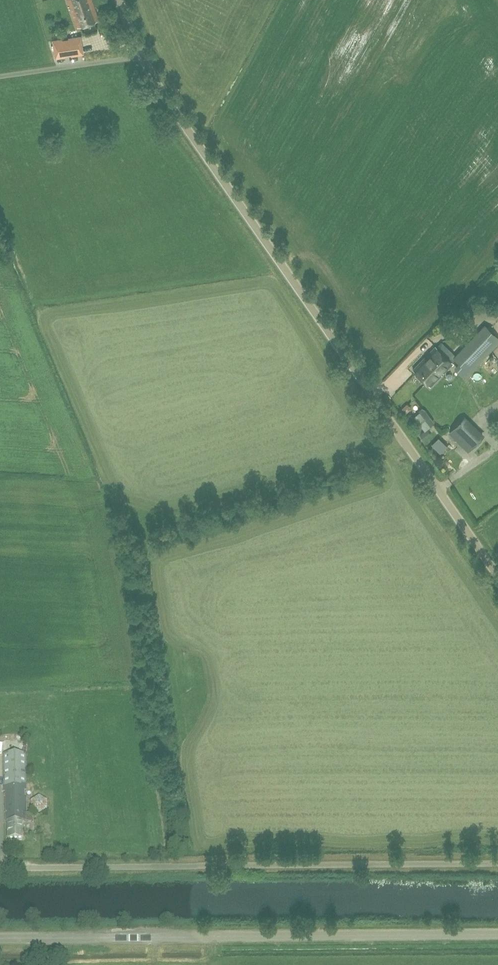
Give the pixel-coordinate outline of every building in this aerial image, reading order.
[(99,21),(92,0),(68,0),(77,28),(99,21)] [(62,39),(53,40),(56,58),(65,57),(65,55),(71,54),(71,56),(80,54),(78,37),(68,38),(68,40),(63,40),(62,39)] [(497,343),(497,338),(485,325),(454,358),(460,364),(456,369),(465,378),(497,343)] [(430,387),(453,363),(436,346),(426,356),(422,360),(412,370),(430,387)] [(475,427),(465,416),(449,433),(468,451),(484,435),(475,427)] [(441,451),(447,442),(439,436),(433,445),(441,451)] [(24,822),(24,791),(26,791),(26,754),(4,754),(4,792),(5,792),(6,816),(7,816),(7,838),(23,838),(23,822),(24,822)] [(38,814),(47,809),(47,800),(39,795),(30,800),(31,809),(38,814)]
